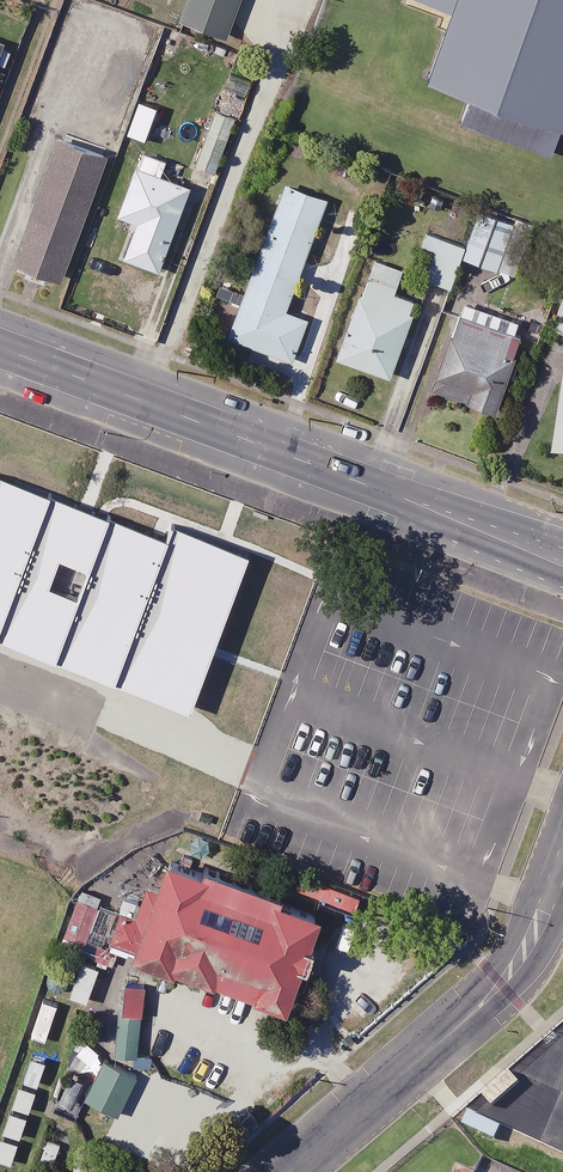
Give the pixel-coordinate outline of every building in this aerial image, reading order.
[(183,20),(228,36),(241,0),(191,0),(183,20)] [(442,3),(418,70),(470,89),(460,118),(551,151),(562,119),(562,0),(433,0),(442,3)] [(0,39),(0,68),(5,70),(14,44),(0,39)] [(232,122),(213,115),(197,165),(216,171),(232,122)] [(109,152),(61,135),(14,268),(26,273),(29,265),(64,277),(109,152)] [(168,159),(143,149),(119,213),(138,220),(125,255),(160,268),(191,184),(162,174),(168,159)] [(329,196),(287,181),(229,335),(293,359),(309,316),(287,308),(329,196)] [(465,243),(461,256),(517,273),(532,224),(475,207),(465,243)] [(461,256),(465,243),(428,232),(424,244),(435,247),(426,278),(452,285),(461,256)] [(404,268),(375,257),(339,354),(390,374),(418,299),(396,290),(404,268)] [(553,326),(562,330),(562,297),(553,326)] [(525,321),(464,300),(434,387),(496,408),(525,321)] [(554,456),(562,458),(562,400),(554,456)] [(362,892),(291,867),(286,883),(357,908),(362,892)] [(135,868),(104,962),(257,1019),(291,923),(135,868)] [(109,941),(120,908),(77,893),(62,935),(105,951),(109,941)] [(150,984),(126,982),(123,1009),(147,1011),(150,984)] [(140,1014),(121,1013),(118,1052),(137,1053),(140,1014)] [(137,1074),(105,1059),(88,1097),(120,1112),(137,1074)]
